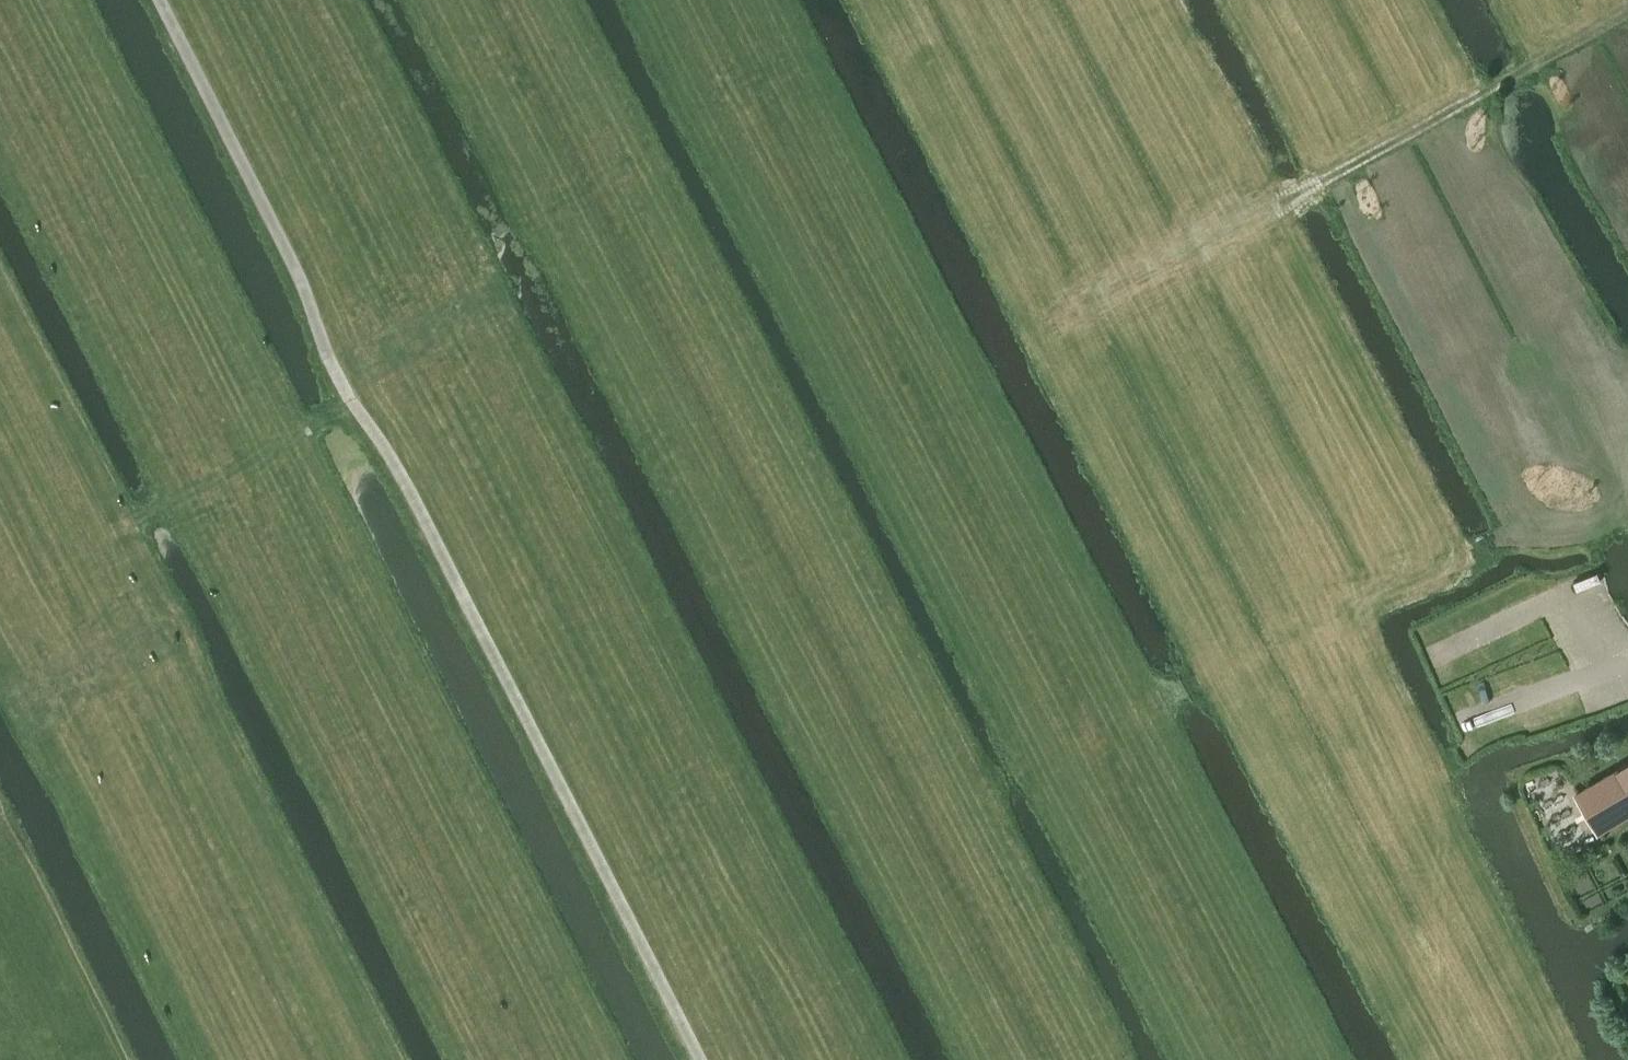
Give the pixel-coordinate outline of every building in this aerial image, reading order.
[(1600,830),(1627,813),(1627,763),(1578,792),(1600,830)]
